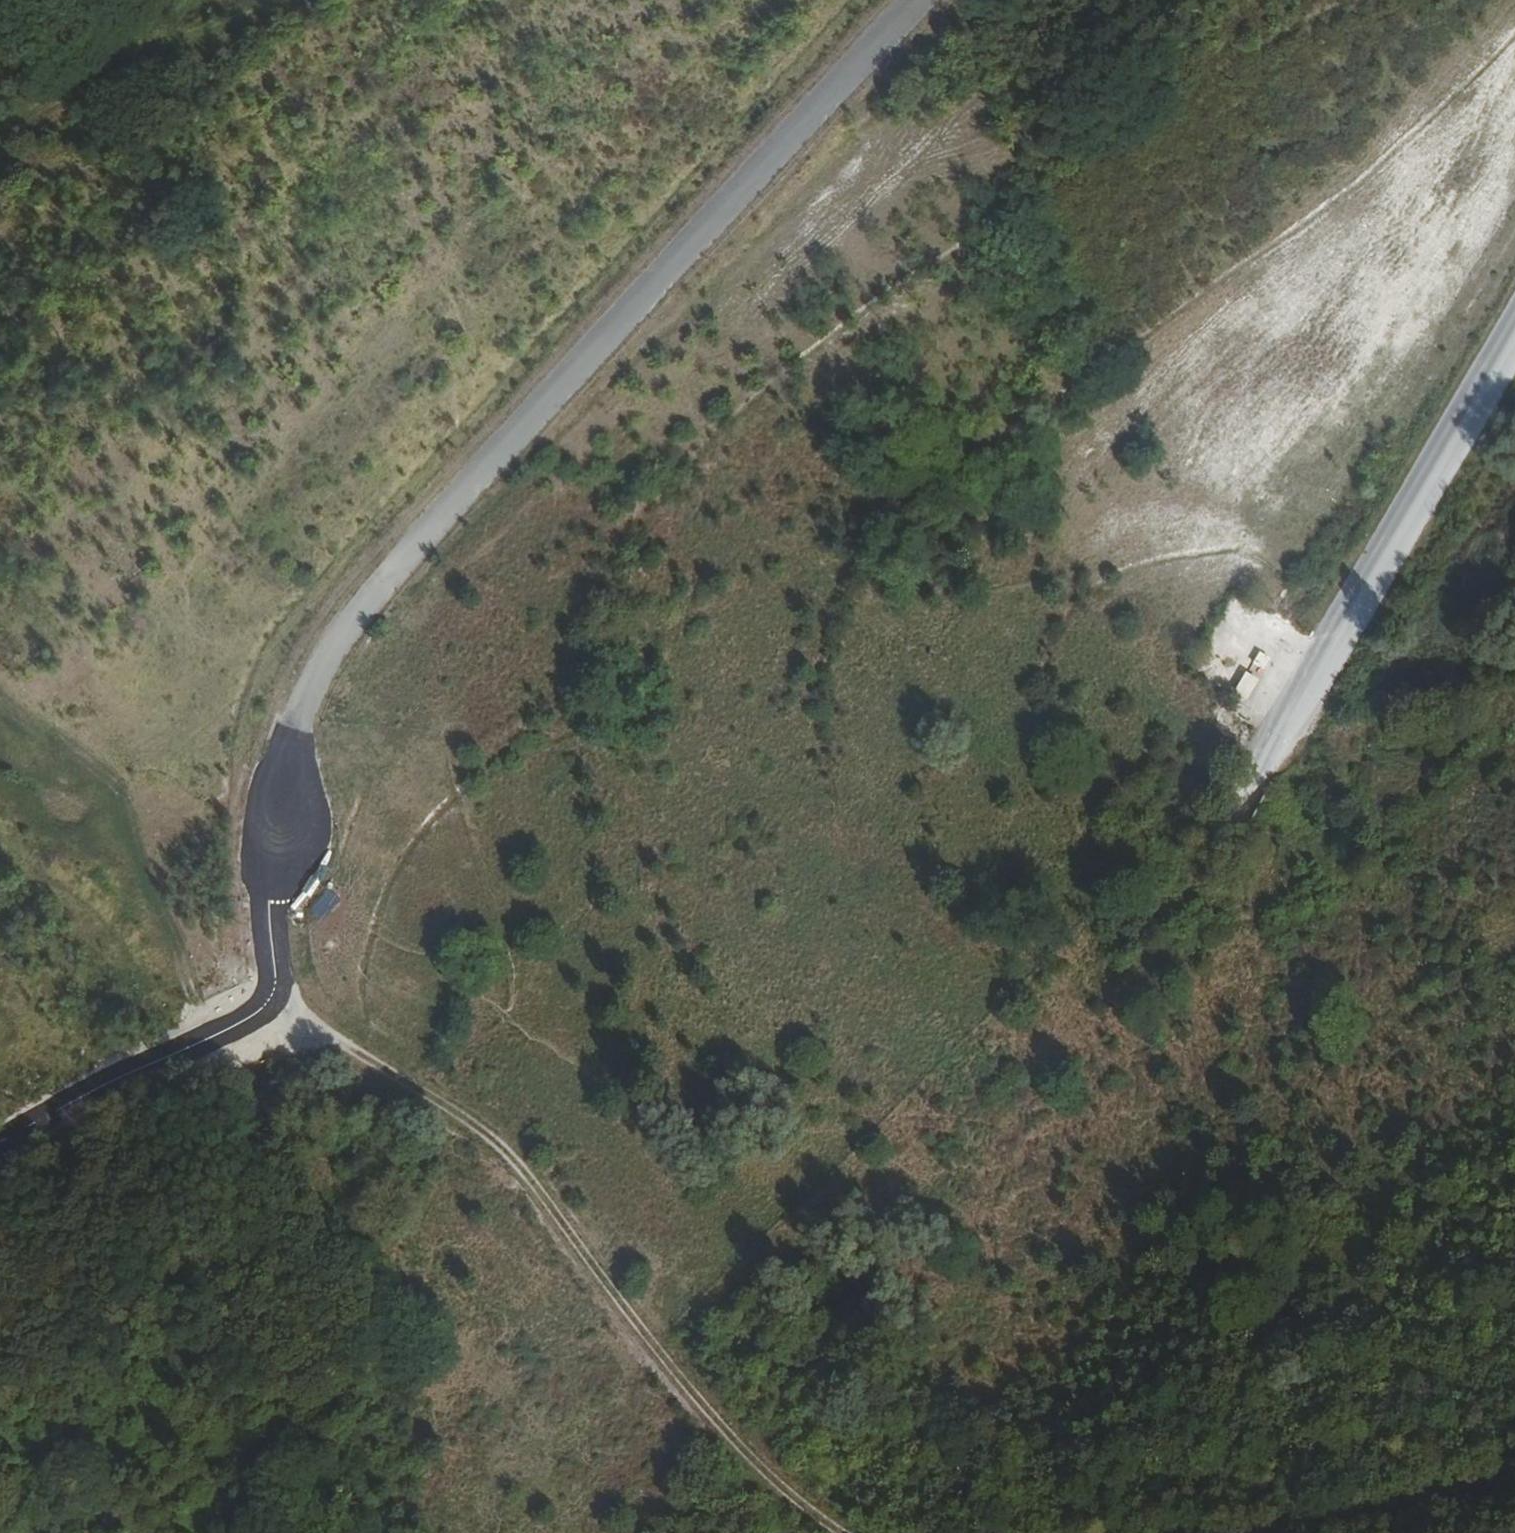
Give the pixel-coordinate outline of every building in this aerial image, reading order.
[(1271,660),(1260,653),(1234,692),(1247,700),(1271,660)]
